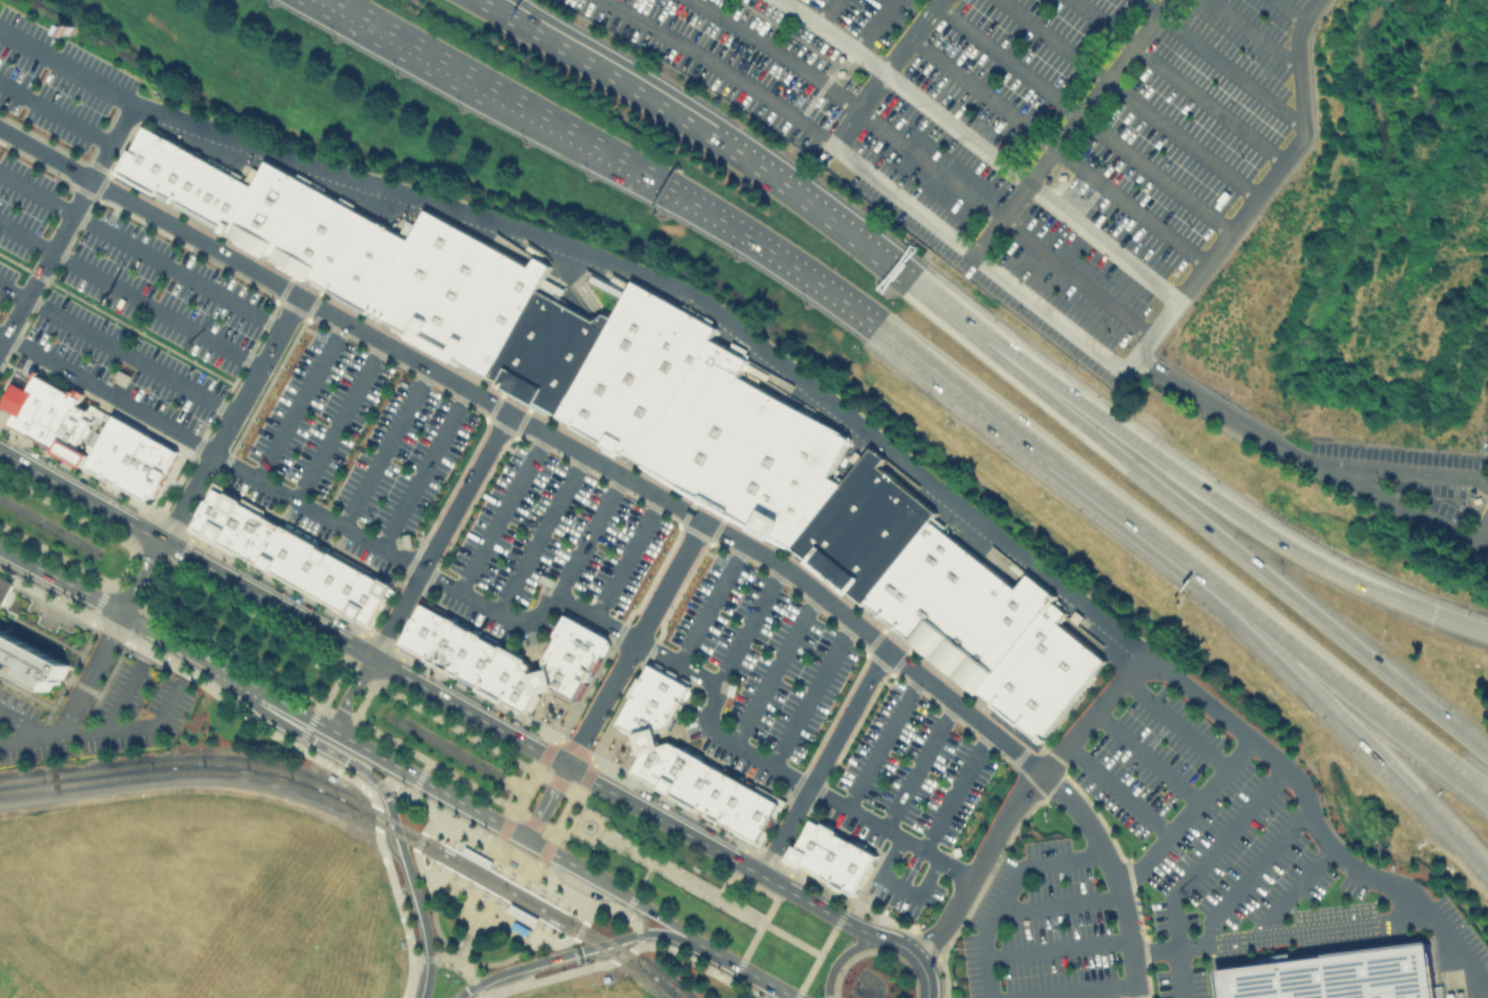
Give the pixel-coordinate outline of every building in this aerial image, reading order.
[(834,67),(842,67),(842,74),(834,75),(834,67)] [(182,146),(143,124),(140,131),(136,128),(111,173),(154,197),(156,194),(182,146)] [(156,194),(158,195),(158,196),(168,202),(170,199),(172,200),(197,154),(182,146),(156,194)] [(197,154),(172,200),(174,202),(173,204),(225,233),(252,184),(197,154)] [(268,257),(262,253),(260,257),(229,240),(231,236),(225,233),(252,184),(266,159),(309,183),(268,257)] [(1056,172),(1064,171),(1065,179),(1057,180),(1056,172)] [(309,183),(348,205),(308,279),(305,277),(303,282),(272,264),(274,260),(268,257),(309,183)] [(348,205),(371,217),(330,291),(326,289),(324,291),(310,283),(311,281),(308,279),(348,205)] [(461,362),(458,368),(382,326),(385,321),(368,312),(408,238),(425,208),(529,265),(534,256),(550,264),(537,289),(488,377),(461,362)] [(371,217),(408,238),(368,312),(363,309),(361,312),(332,295),(333,293),(330,291),(371,217)] [(709,338),(715,326),(632,280),(612,317),(558,414),(556,417),(603,443),(600,449),(614,457),(617,451),(640,463),(709,338)] [(593,320),(604,313),(612,317),(558,414),(548,409),(545,415),(494,386),(497,381),(488,377),(537,289),(593,320)] [(791,547),(842,483),(829,476),(850,436),(738,374),(747,359),(709,338),(640,463),(791,547)] [(85,466),(7,423),(13,411),(1,405),(14,382),(26,389),(35,372),(70,392),(72,387),(84,393),(77,405),(85,409),(89,402),(113,416),(85,466)] [(117,484),(85,466),(113,416),(145,434),(117,484)] [(145,434),(177,451),(152,496),(148,494),(145,499),(117,484),(145,434)] [(849,591),(846,595),(804,562),(806,558),(791,547),(842,483),(870,446),(884,458),(878,465),(936,511),(932,516),(863,603),(849,591)] [(236,497),(240,499),(241,497),(265,510),(263,514),(280,524),(258,564),(256,567),(240,558),(242,555),(239,554),(238,557),(214,545),(216,542),(213,541),(212,543),(205,540),(206,537),(203,536),(202,538),(185,528),(211,480),(228,489),(227,491),(231,494),(232,492),(237,495),(236,497)] [(1471,497),(1479,495),(1480,501),(1472,503),(1471,497)] [(931,657),(863,603),(932,516),(948,529),(945,532),(1015,588),(1027,573),(1054,595),(1050,600),(977,692),(954,674),(951,678),(929,660),(931,657)] [(301,530),(299,534),(302,535),(304,531),(310,535),(308,539),(311,540),(313,537),(320,541),(318,544),(321,546),(323,543),(329,546),(328,549),(330,551),(308,592),(304,590),(302,594),(296,591),(298,587),(296,585),(294,589),(287,586),(289,582),(287,580),(285,584),(278,581),(281,577),(278,575),(276,579),(269,576),(271,571),(268,570),(266,574),(259,570),(261,566),(258,564),(280,524),(284,526),(286,521),(292,525),(290,529),(293,530),(295,526),(301,530)] [(330,551),(331,549),(369,570),(343,616),(306,595),(308,592),(330,551)] [(369,570),(394,584),(369,630),(343,616),(369,570)] [(14,581),(0,574),(0,608),(14,581)] [(427,657),(424,661),(393,643),(419,596),(451,614),(450,616),(427,657)] [(1037,751),(1043,744),(1040,742),(1104,660),(1057,622),(1065,612),(1050,600),(977,692),(995,706),(990,713),(1037,751)] [(555,630),(566,611),(611,637),(608,642),(610,643),(603,656),(600,655),(555,630)] [(458,653),(448,669),(447,672),(438,666),(439,664),(434,662),(432,665),(427,663),(429,659),(427,657),(450,616),(453,618),(455,616),(459,618),(457,620),(461,622),(463,620),(470,624),(469,627),(471,628),(458,653)] [(46,691),(51,681),(56,684),(67,663),(0,627),(0,667),(46,691)] [(471,628),(475,630),(476,628),(480,630),(479,632),(483,635),(469,659),(458,653),(471,628)] [(600,655),(598,658),(601,659),(594,672),(591,670),(589,673),(592,674),(589,680),(586,678),(545,655),(556,636),(553,634),(555,630),(600,655)] [(448,669),(458,653),(469,659),(483,635),(484,632),(505,643),(504,645),(479,690),(477,689),(476,690),(458,680),(460,676),(458,675),(456,677),(452,675),(454,672),(448,669)] [(526,660),(504,700),(502,703),(499,701),(497,703),(480,694),(481,692),(479,690),(504,645),(506,646),(507,644),(525,655),(525,656),(527,658),(526,660)] [(553,689),(554,689),(548,668),(544,666),(543,660),(545,655),(586,678),(584,682),(587,683),(578,699),(575,697),(574,699),(571,697),(569,701),(552,691),(553,689)] [(530,663),(533,672),(528,674),(535,695),(538,694),(540,695),(531,711),(527,709),(526,712),(523,710),(520,714),(503,704),(505,701),(504,700),(526,660),(530,663)] [(682,700),(642,678),(643,675),(640,673),(645,663),(648,665),(649,662),(652,664),(654,660),(664,666),(662,670),(664,671),(666,667),(677,673),(675,677),(678,678),(680,675),(690,680),(687,684),(690,686),(689,688),(692,690),(686,701),(683,699),(682,700)] [(533,672),(539,670),(548,668),(554,689),(553,689),(545,692),(538,694),(535,695),(528,674),(533,672)] [(672,718),(632,695),(628,693),(638,676),(642,678),(682,700),(684,701),(682,703),(685,704),(677,717),(675,716),(674,719),(672,718)] [(625,707),(622,705),(627,695),(630,697),(632,695),(672,718),(671,719),(674,720),(670,728),(667,726),(665,729),(625,707)] [(635,735),(634,737),(617,728),(619,725),(615,723),(617,720),(614,719),(620,707),(624,709),(625,707),(665,729),(656,731),(655,727),(635,733),(635,735)] [(640,753),(638,744),(635,735),(635,733),(655,727),(656,731),(658,738),(660,744),(661,748),(640,754),(640,753)] [(640,753),(640,754),(661,748),(660,744),(670,741),(678,746),(657,785),(654,790),(632,777),(635,773),(631,771),(633,767),(629,765),(637,751),(640,753)] [(693,753),(670,794),(668,793),(667,796),(658,792),(661,787),(657,785),(678,746),(679,745),(683,747),(684,744),(693,749),(691,752),(693,753)] [(699,810),(696,809),(694,812),(690,810),(692,806),(689,805),(687,809),(675,802),(678,798),(675,797),(673,800),(669,798),(670,794),(693,753),(695,750),(703,754),(701,757),(705,759),(704,760),(712,765),(715,761),(721,765),(718,769),(721,770),(699,810)] [(707,815),(705,814),(703,817),(697,814),(699,810),(721,770),(724,765),(731,769),(728,773),(730,774),(707,815)] [(731,826),(729,825),(726,830),(719,826),(721,822),(719,821),(716,825),(705,819),(707,815),(730,774),(733,770),(744,777),(742,780),(744,781),(746,778),(753,782),(750,786),(752,788),(731,826)] [(752,788),(755,783),(786,800),(775,819),(773,818),(767,828),(769,829),(759,848),(728,831),(731,826),(752,788)] [(808,872),(796,866),(795,867),(788,864),(789,862),(785,859),(785,858),(782,856),(788,845),(791,847),(809,815),(838,830),(837,832),(828,847),(823,844),(808,872)] [(828,847),(837,832),(855,842),(857,839),(867,844),(865,847),(877,854),(854,895),(841,888),(839,892),(831,887),(832,884),(820,877),(819,878),(808,872),(823,844),(828,847)] [(507,911),(533,925),(538,918),(571,936),(580,920),(521,887),(512,903),(511,903),(507,911)] [(529,928),(525,935),(509,926),(513,919),(529,928)] [(1427,943),(1434,997),(1219,997),(1216,969),(1427,943)]
